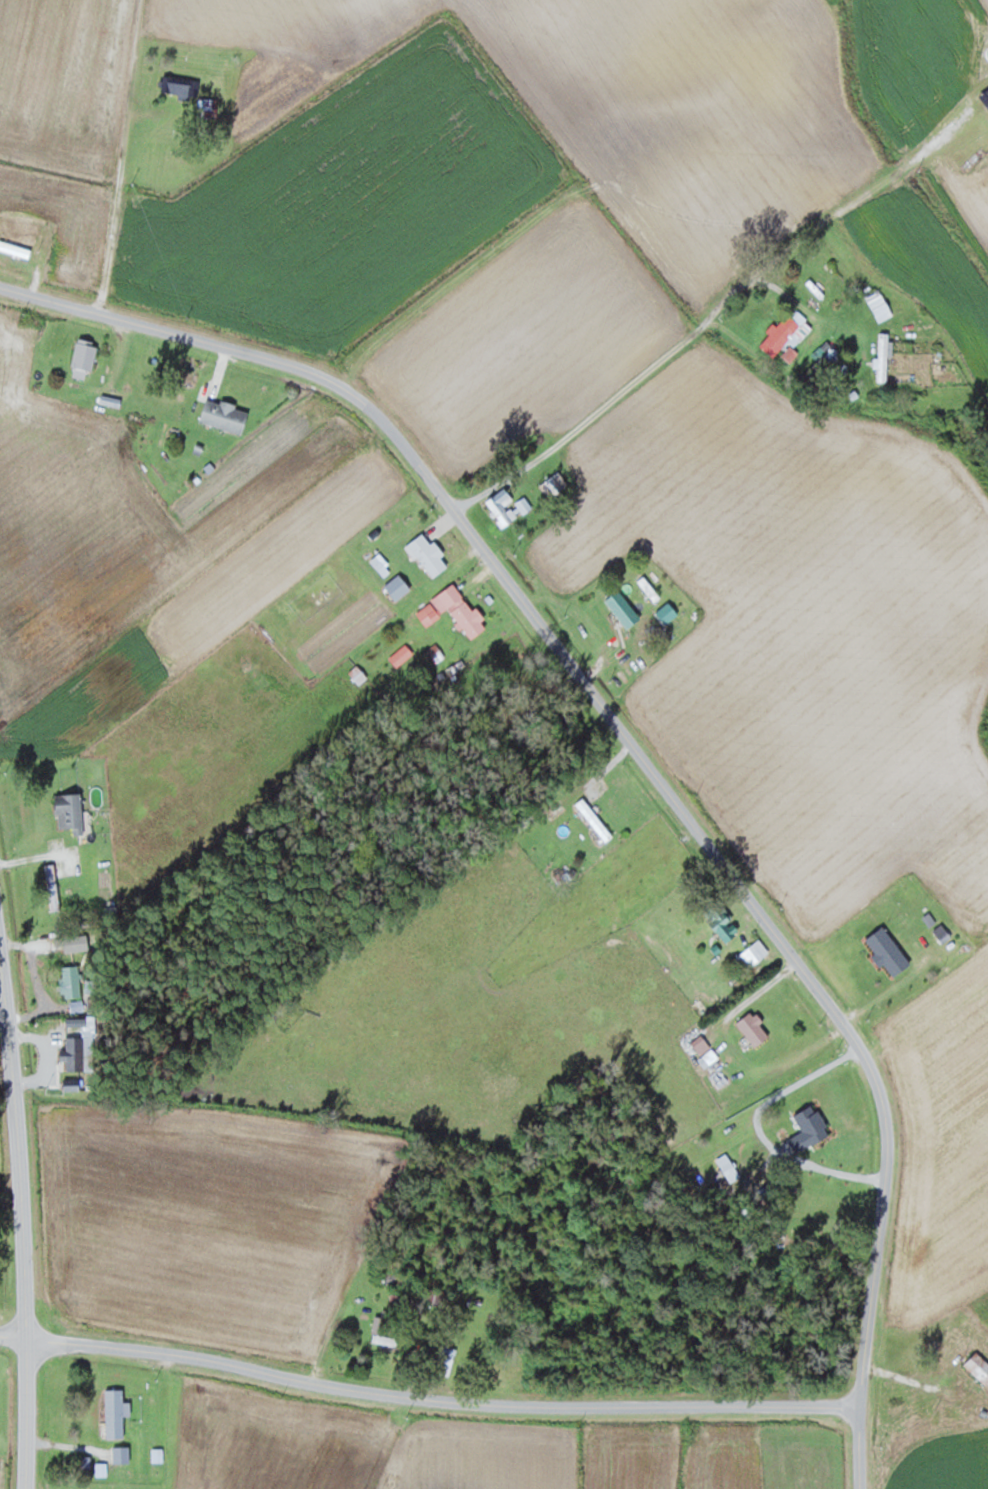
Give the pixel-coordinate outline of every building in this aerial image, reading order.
[(203,94),(203,76),(164,77),(164,94),(203,94)] [(198,123),(218,123),(218,97),(198,97),(198,123)] [(2,241),(0,248),(0,249),(25,256),(27,248),(2,241)] [(894,315),(884,295),(870,302),(880,322),(894,315)] [(803,327),(789,313),(759,343),(773,357),(803,327)] [(889,333),(880,333),(880,382),(889,382),(889,333)] [(71,375),(91,380),(99,341),(79,337),(71,375)] [(785,357),(793,359),(796,349),(788,347),(785,357)] [(806,374),(817,387),(846,362),(834,349),(806,374)] [(245,432),(250,408),(206,398),(201,423),(245,432)] [(547,489),(558,493),(564,475),(553,471),(547,489)] [(504,526),(518,517),(509,504),(514,499),(506,487),(486,501),(504,526)] [(450,564),(426,531),(409,543),(434,576),(450,564)] [(386,586),(398,599),(411,587),(399,573),(386,586)] [(432,598),(442,614),(450,609),(471,640),(488,628),(456,581),(432,598)] [(607,598),(629,627),(641,618),(619,589),(607,598)] [(391,658),(399,665),(412,652),(405,645),(391,658)] [(349,673),(361,684),(368,676),(357,665),(349,673)] [(83,833),(83,794),(57,794),(58,828),(75,828),(75,834),(83,833)] [(577,804),(607,841),(613,836),(583,799),(577,804)] [(714,929),(731,922),(723,904),(706,911),(714,929)] [(895,977),(912,965),(885,926),(865,940),(883,965),(885,964),(895,977)] [(740,955),(751,968),(771,950),(759,938),(740,955)] [(85,997),(85,966),(64,966),(64,997),(85,997)] [(772,1034),(752,1010),(737,1022),(757,1046),(772,1034)] [(813,1146),(832,1134),(814,1103),(795,1115),(813,1146)] [(741,1177),(728,1152),(718,1158),(731,1182),(741,1177)] [(373,1343),(404,1347),(405,1332),(374,1328),(373,1343)] [(435,1371),(448,1376),(458,1349),(445,1344),(435,1371)] [(978,1351),(965,1364),(987,1387),(987,1361),(978,1351)] [(124,1437),(124,1388),(107,1388),(107,1437),(124,1437)] [(115,1461),(130,1461),(130,1446),(115,1446),(115,1461)]
